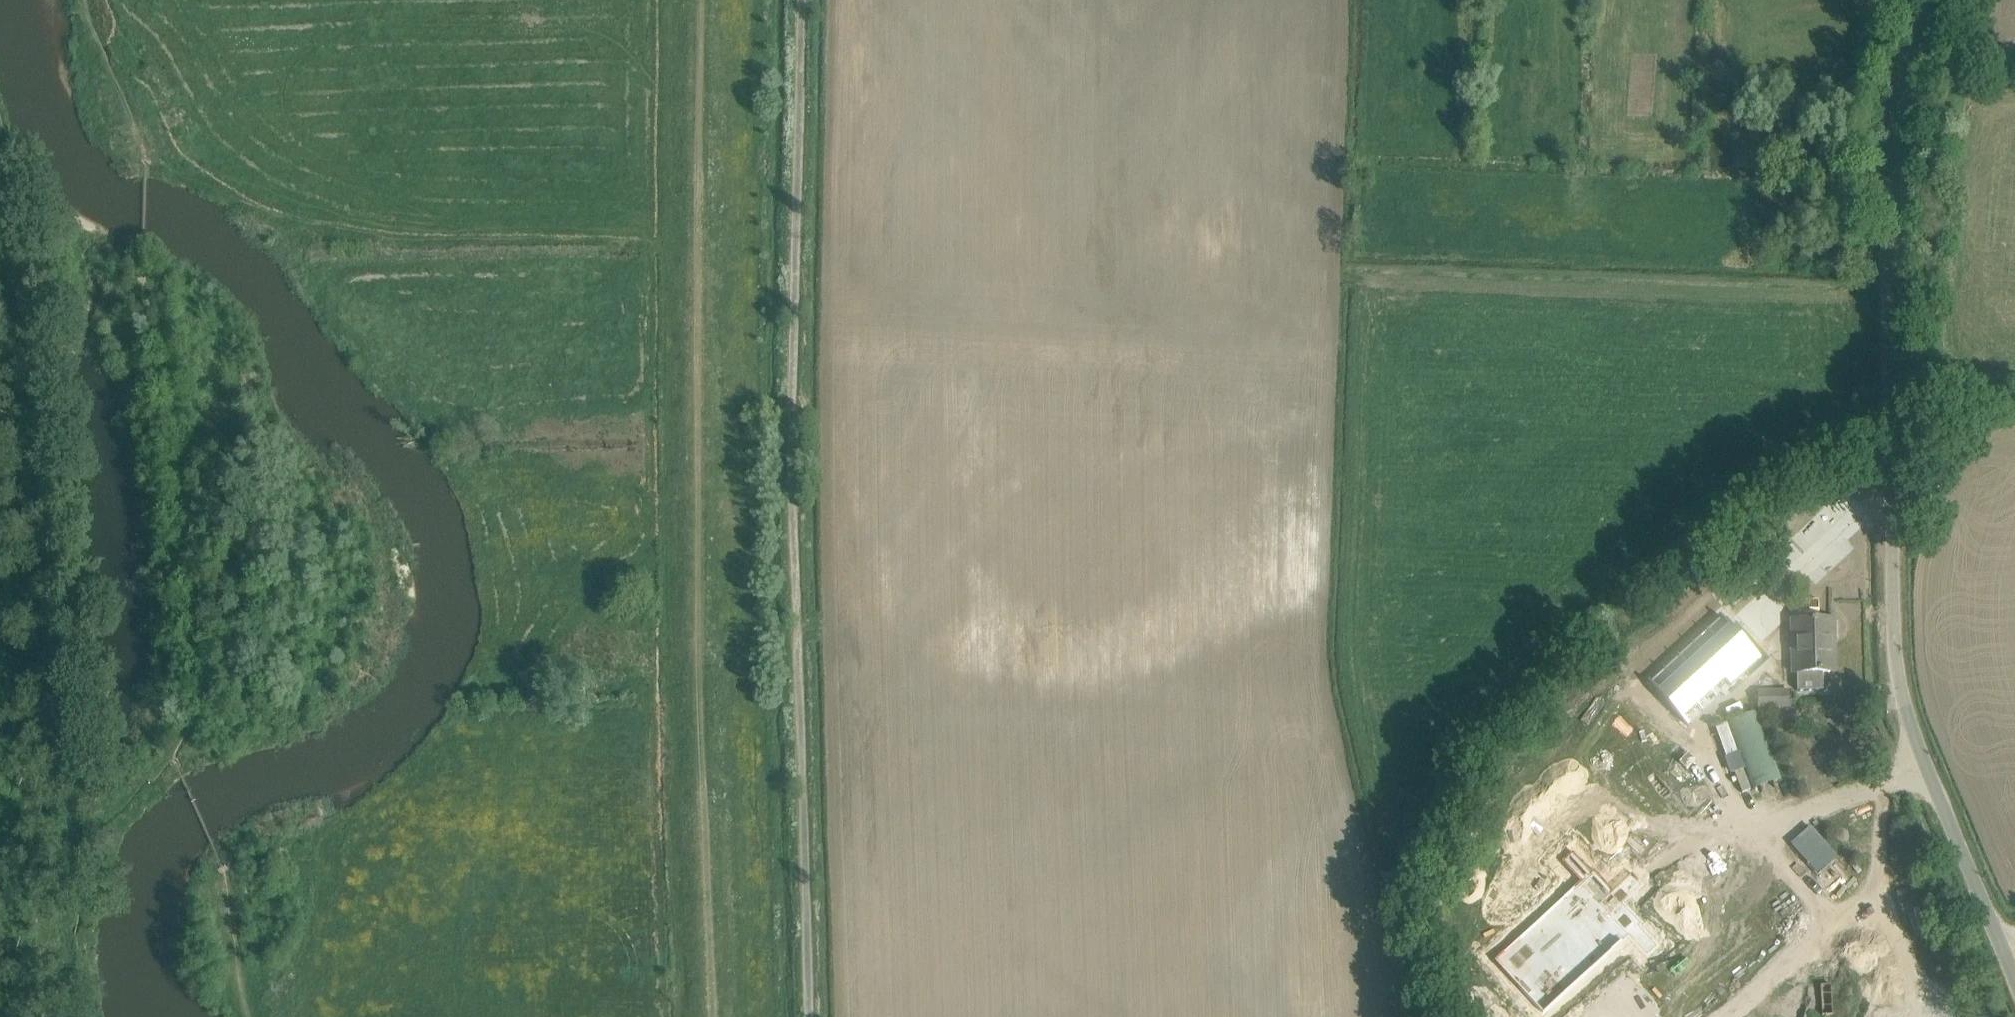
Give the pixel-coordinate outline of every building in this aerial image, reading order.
[(1834,637),(1834,619),(1791,620),(1791,621),(1796,621),(1797,671),(1792,671),(1792,672),(1796,672),(1797,690),(1823,690),(1822,672),(1830,672),(1829,637),(1834,637)] [(1666,672),(1651,685),(1682,718),(1724,680),(1730,686),(1746,671),(1740,665),(1754,652),(1729,625),(1701,651),(1693,642),(1663,670),(1666,672)] [(1788,690),(1758,691),(1759,707),(1789,706),(1788,690)] [(1695,760),(1667,730),(1652,743),(1653,745),(1654,744),(1655,745),(1632,767),(1630,766),(1631,765),(1630,764),(1614,778),(1635,800),(1649,787),(1657,796),(1695,760)] [(1534,795),(1512,815),(1558,865),(1564,859),(1582,879),(1581,880),(1600,900),(1629,873),(1611,852),(1596,866),(1594,868),(1592,870),(1574,850),(1589,836),(1556,800),(1547,808),(1534,795)] [(1840,872),(1814,843),(1797,859),(1791,852),(1765,876),(1772,883),(1747,906),(1740,899),(1719,918),(1756,958),(1771,944),(1751,923),(1757,918),(1757,917),(1781,894),(1797,911),(1840,872)] [(1642,956),(1684,1002),(1713,975),(1721,984),(1734,972),(1705,940),(1694,950),(1673,928),(1658,942),(1640,922),(1658,905),(1640,885),(1610,912),(1629,932),(1630,931),(1648,951),(1642,956)]
